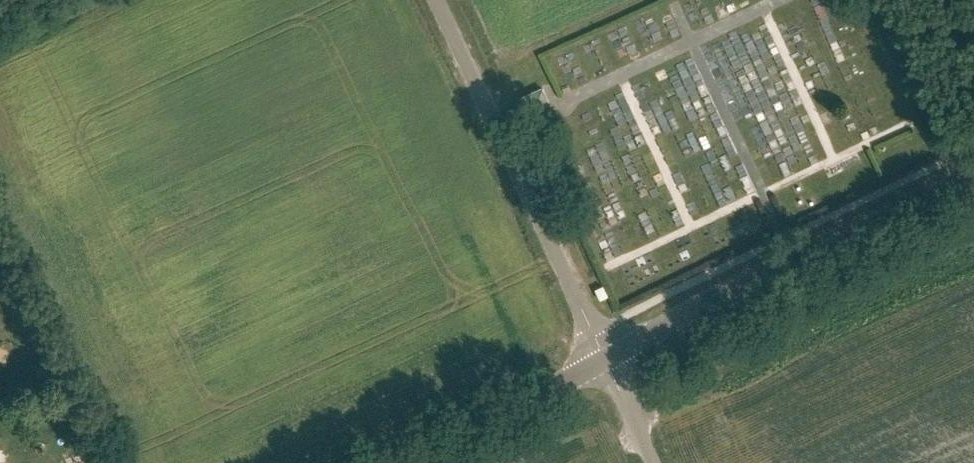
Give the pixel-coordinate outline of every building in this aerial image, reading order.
[(520,99),(527,113),(549,103),(542,89),(520,99)] [(607,296),(603,286),(595,290),(600,300),(607,296)] [(70,399),(61,403),(68,422),(77,419),(70,399)]
